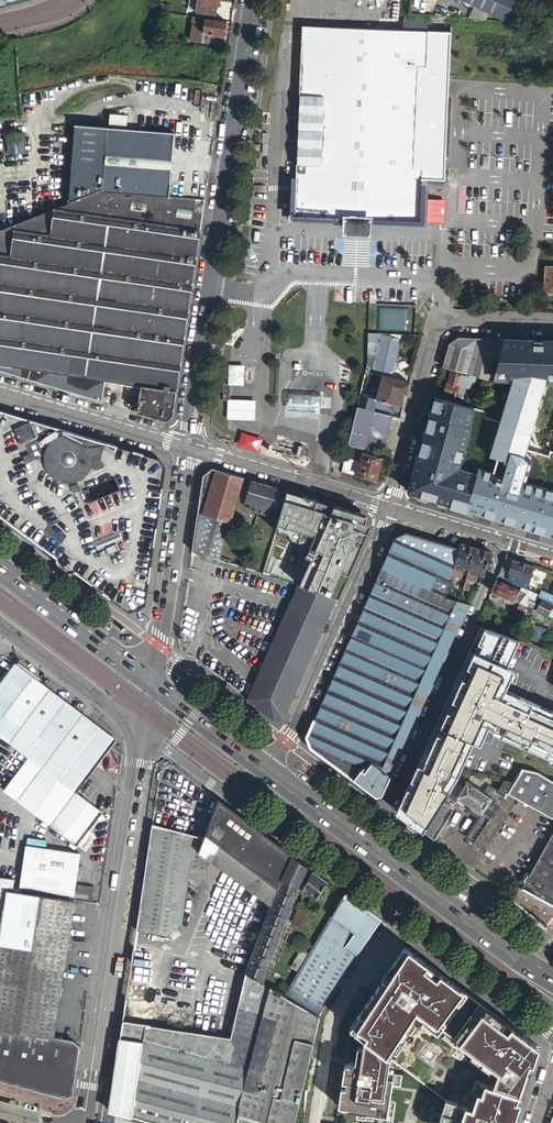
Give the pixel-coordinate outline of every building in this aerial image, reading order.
[(197,13),(215,15),(216,6),(219,7),(220,0),(199,0),(197,13)] [(501,20),(508,20),(516,0),(459,0),(501,20)] [(218,21),(226,23),(231,24),(233,14),(220,12),(218,21)] [(196,18),(193,42),(223,47),(226,23),(218,21),(206,19),(199,18),(196,18)] [(382,27),(300,24),(297,95),(298,95),(296,141),(295,160),(293,187),(293,190),(292,190),(291,215),(299,215),(346,217),(346,226),(357,226),(371,226),(371,218),(423,220),(424,195),(422,195),(423,190),(423,174),(426,174),(430,174),(434,174),(445,175),(450,78),(453,29),(382,27)] [(99,192),(163,198),(172,135),(163,133),(75,121),(68,205),(99,192)] [(184,129),(164,126),(163,133),(172,135),(203,139),(203,137),(183,134),(184,129)] [(7,136),(9,154),(25,153),(23,134),(7,136)] [(110,382),(127,385),(141,387),(137,412),(163,420),(165,420),(167,420),(170,419),(171,418),(172,416),(173,414),(175,404),(186,326),(205,202),(163,198),(99,192),(68,205),(0,231),(0,372),(101,402),(103,390),(104,381),(110,382)] [(545,292),(552,293),(552,268),(546,268),(545,292)] [(377,328),(407,329),(408,306),(378,305),(377,328)] [(376,333),(367,333),(367,344),(370,344),(378,345),(372,369),(392,373),(400,339),(378,333),(376,333)] [(502,348),(505,340),(458,337),(448,344),(442,367),(451,370),(469,376),(475,377),(483,380),(488,381),(494,357),(499,359),(502,348)] [(502,348),(499,359),(497,366),(534,367),(535,349),(502,348)] [(488,381),(493,383),(495,373),(497,366),(499,359),(494,357),(488,381)] [(230,366),(229,383),(242,383),(242,366),(230,366)] [(465,388),(469,376),(451,370),(449,381),(448,383),(447,383),(444,393),(462,399),(465,388)] [(475,377),(469,376),(465,388),(471,390),(475,377)] [(410,383),(382,377),(376,400),(400,406),(403,395),(406,395),(410,383)] [(489,398),(493,383),(488,381),(483,380),(479,395),(489,398)] [(289,392),(288,405),(303,406),(320,407),(321,394),(304,393),(289,392)] [(376,400),(359,396),(356,407),(374,411),(376,400)] [(451,434),(453,425),(450,424),(453,411),(457,413),(459,404),(434,396),(426,426),(451,434)] [(229,400),(229,418),(254,419),(254,401),(229,400)] [(373,412),(374,411),(356,407),(347,445),(357,447),(364,449),(373,412)] [(136,618),(143,615),(166,462),(165,460),(72,433),(0,412),(0,516),(136,618)] [(393,417),(373,412),(364,449),(374,452),(384,454),(393,417)] [(445,456),(451,434),(426,426),(420,445),(432,449),(431,453),(445,456)] [(362,454),(360,462),(356,475),(375,481),(379,468),(381,461),(381,460),(372,457),(362,454)] [(344,457),(340,473),(355,478),(356,475),(360,462),(344,457)] [(202,476),(191,553),(219,561),(237,500),(243,479),(211,469),(202,476)] [(249,504),(248,509),(257,512),(266,485),(250,481),(244,502),(249,504)] [(546,512),(550,499),(552,493),(552,491),(552,484),(545,481),(539,495),(535,507),(542,509),(541,510),(546,512)] [(266,485),(257,512),(268,515),(269,510),(273,511),(275,507),(280,490),(266,485)] [(275,507),(281,509),(286,492),(280,490),(275,507)] [(297,584),(339,597),(370,526),(365,515),(286,492),(281,509),(262,574),(297,584)] [(543,521),(552,524),(552,500),(550,499),(546,512),(543,521)] [(532,506),(528,516),(543,521),(546,512),(541,510),(542,509),(535,507),(532,506)] [(245,527),(242,534),(250,536),(252,529),(245,527)] [(252,529),(250,536),(258,538),(260,532),(252,529)] [(383,794),(470,605),(457,601),(445,596),(445,594),(432,587),(435,580),(448,585),(448,584),(453,565),(459,548),(435,541),(408,533),(394,539),(305,737),(309,748),(375,797),(383,794)] [(461,543),(459,548),(453,565),(448,584),(454,586),(456,579),(458,580),(459,577),(461,577),(463,570),(468,571),(477,548),(461,543)] [(483,576),(492,553),(477,548),(468,571),(462,589),(467,591),(470,583),(472,583),(472,581),(475,581),(478,575),(483,576)] [(500,571),(498,575),(502,577),(527,586),(533,566),(512,559),(509,571),(500,571)] [(541,597),(552,603),(552,602),(552,586),(538,579),(534,588),(543,592),(541,597)] [(432,587),(445,594),(448,585),(435,580),(432,587)] [(496,580),(490,592),(514,602),(515,601),(527,607),(528,606),(548,616),(552,607),(552,605),(536,598),(537,596),(521,588),(519,591),(496,580)] [(339,597),(297,584),(295,589),(248,698),(247,700),(274,721),(285,718),(339,597)] [(392,810),(422,833),(459,773),(474,739),(481,742),(488,728),(552,757),(552,710),(505,688),(513,669),(506,666),(518,638),(476,624),(392,810)] [(525,641),(536,645),(541,627),(531,624),(525,641)] [(536,645),(552,651),(552,641),(545,638),(548,630),(541,627),(536,645)] [(15,662),(0,683),(0,738),(27,758),(75,794),(116,739),(88,718),(81,712),(15,662)] [(84,708),(81,712),(88,718),(91,713),(84,708)] [(100,814),(75,794),(27,758),(2,791),(76,847),(100,814)] [(552,782),(543,776),(538,773),(522,769),(521,771),(515,781),(514,784),(507,794),(520,801),(552,819),(552,782)] [(470,776),(459,773),(422,833),(433,841),(453,809),(451,807),(454,802),(455,803),(458,797),(472,806),(469,811),(478,818),(482,820),(479,825),(475,823),(466,836),(474,842),(486,826),(498,808),(499,807),(489,800),(494,792),(496,790),(488,785),(481,793),(465,781),(470,776)] [(481,793),(488,785),(491,779),(470,776),(465,781),(481,793)] [(507,794),(514,784),(504,782),(496,793),(505,799),(507,794)] [(505,799),(496,793),(494,792),(489,800),(499,807),(505,799)] [(272,900),(277,890),(281,880),(292,855),(217,800),(205,835),(204,838),(201,846),(198,852),(209,860),(270,906),(272,900)] [(506,813),(498,808),(486,826),(493,831),(506,813)] [(204,838),(187,833),(151,823),(135,931),(166,935),(182,924),(189,871),(207,874),(209,860),(198,852),(201,846),(204,838)] [(546,926),(552,916),(552,833),(529,875),(526,873),(510,898),(546,926)] [(33,890),(32,894),(67,898),(67,895),(74,896),(79,852),(24,845),(19,888),(33,890)] [(296,885),(307,867),(292,855),(281,880),(296,885)] [(315,900),(327,882),(312,870),(302,890),(315,900)] [(277,890),(295,897),(296,885),(281,880),(277,890)] [(319,936),(343,894),(327,882),(315,900),(315,901),(325,909),(321,917),(312,932),(319,936)] [(0,890),(0,1081),(15,1085),(64,1099),(72,1094),(79,1047),(71,1040),(54,1038),(73,901),(0,890)] [(277,890),(272,900),(290,907),(295,897),(277,890)] [(288,987),(283,996),(318,1017),(349,968),(348,968),(357,954),(345,947),(370,914),(343,894),(319,936),(315,942),(313,947),(308,954),(304,961),(298,972),(292,981),(288,987)] [(269,910),(287,918),(290,907),(272,900),(270,906),(269,910)] [(308,912),(297,908),(291,924),(300,930),(303,926),(308,912)] [(269,910),(264,921),(282,928),(287,918),(269,910)] [(357,954),(379,921),(370,914),(345,947),(357,954)] [(260,931),(279,938),(282,928),(264,921),(260,931)] [(260,931),(256,942),(275,949),(279,938),(260,931)] [(319,936),(312,932),(309,931),(307,935),(306,937),(315,942),(319,936)] [(288,944),(294,947),(300,939),(294,935),(288,944)] [(306,937),(303,941),(313,947),(315,942),(306,937)] [(313,947),(303,941),(300,939),(294,947),(300,950),(308,954),(313,947)] [(252,952),(270,959),(275,949),(256,942),(252,952)] [(339,1022),(443,1098),(512,1120),(535,1051),(482,1011),(397,947),(339,1022)] [(304,961),(308,954),(300,950),(297,959),(304,961)] [(248,962),(267,969),(270,959),(252,952),(248,962)] [(245,974),(261,984),(267,969),(248,962),(247,965),(244,973),(245,974)] [(283,996),(277,993),(261,984),(245,974),(230,1038),(133,1025),(121,1024),(109,1109),(154,1122),(294,1122),(319,1018),(318,1017),(283,996)] [(283,996),(288,987),(282,984),(277,993),(283,996)] [(135,1009),(124,1007),(121,1024),(133,1025),(135,1009)]
